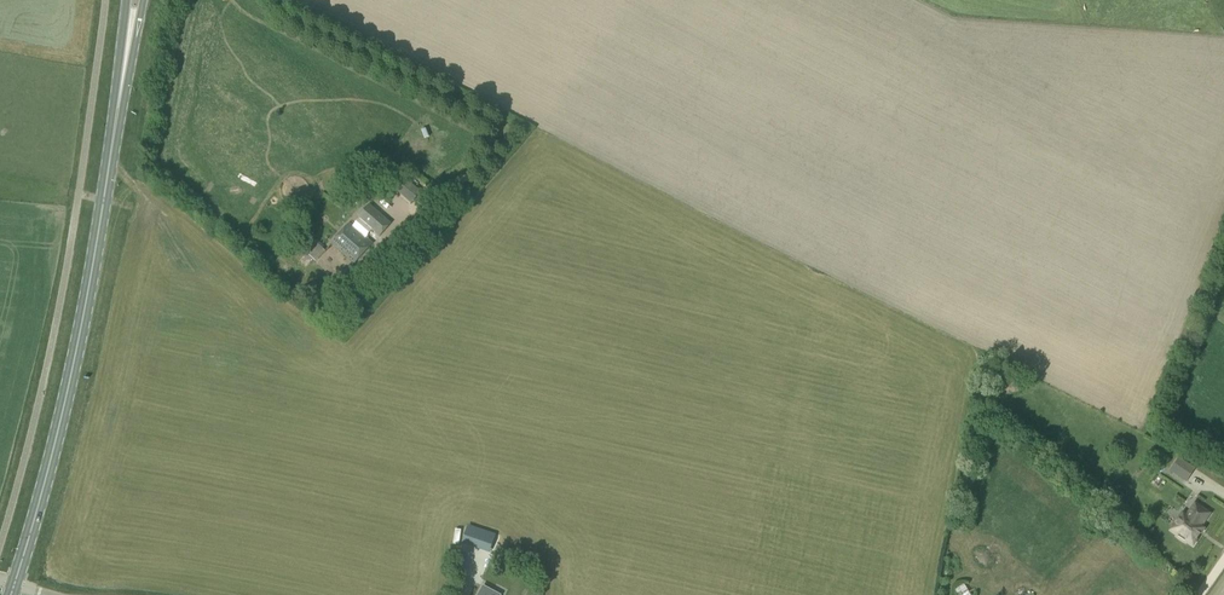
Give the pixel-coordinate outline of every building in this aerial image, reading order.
[(357,218),(359,220),(371,231),(374,233),(386,219),(369,204),(357,218)] [(353,227),(349,223),(331,243),(354,265),(372,245),(365,238),(371,231),(359,220),(353,227)] [(1187,481),(1195,468),(1179,458),(1171,470),(1187,481)] [(1200,526),(1209,514),(1195,505),(1187,517),(1183,514),(1172,530),(1179,535),(1178,536),(1185,541),(1186,540),(1193,544),(1203,529),(1200,526)]
